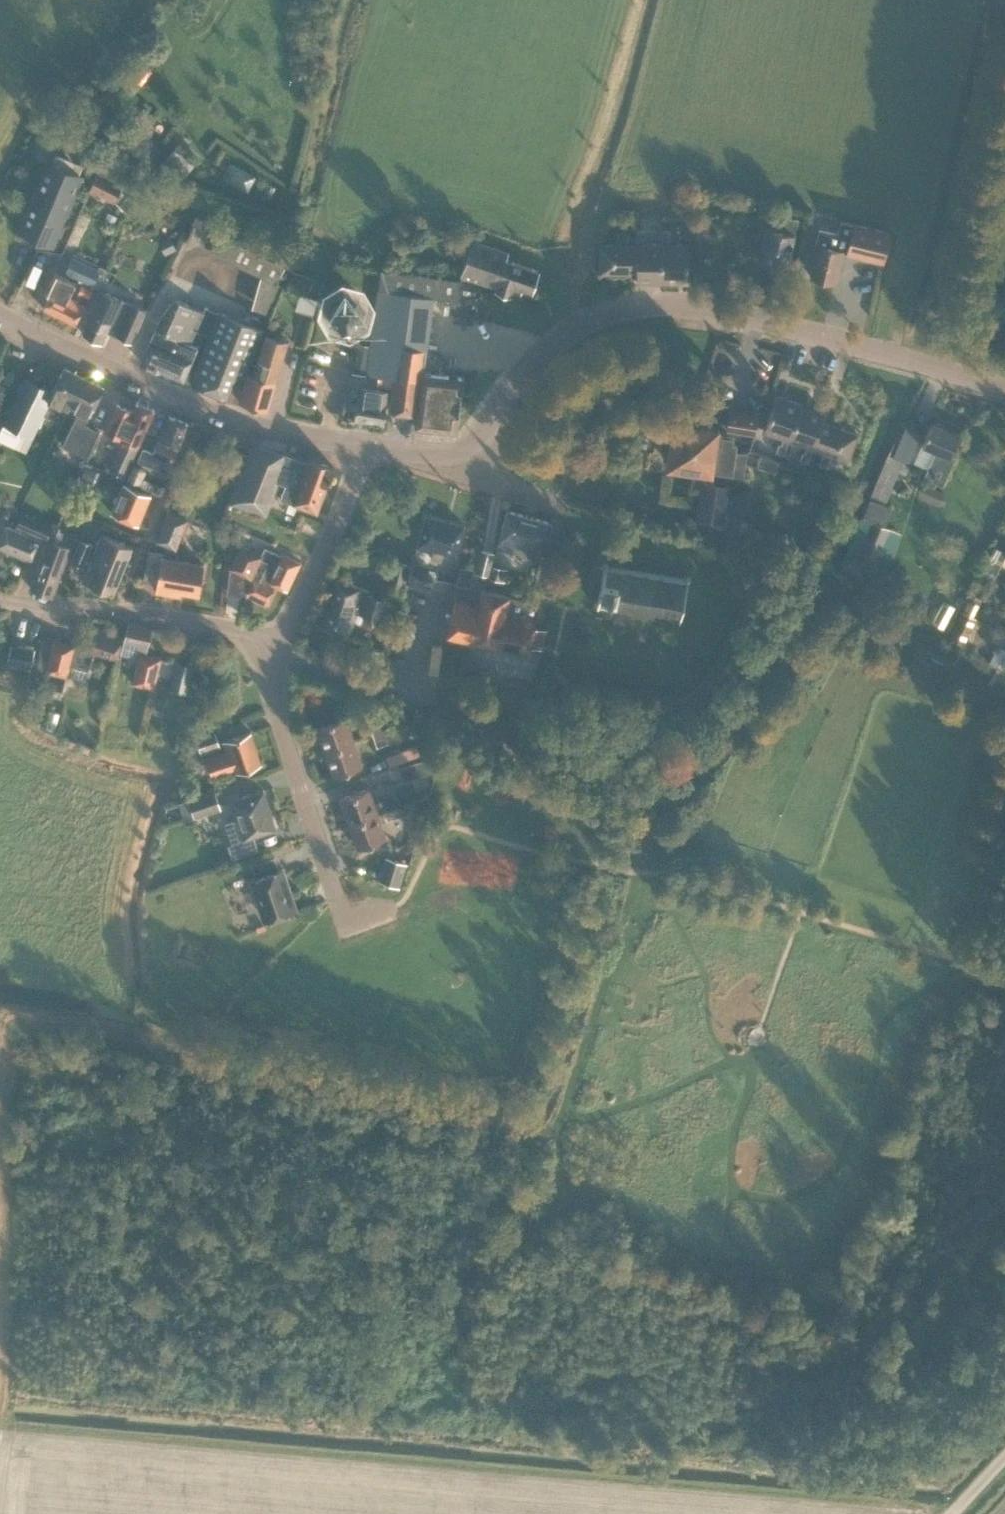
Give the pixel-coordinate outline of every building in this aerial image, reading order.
[(170,152),(160,164),(178,179),(198,156),(180,140),(170,152)] [(18,229),(53,244),(58,233),(83,173),(78,171),(82,161),(56,150),(52,159),(48,157),(18,229)] [(90,187),(115,199),(125,178),(129,180),(132,174),(103,160),(90,187)] [(132,186),(156,202),(161,194),(137,178),(132,186)] [(737,204),(749,207),(752,194),(740,191),(737,204)] [(117,213),(108,210),(105,217),(114,221),(117,213)] [(759,256),(787,263),(794,231),(797,215),(778,211),(775,226),(767,224),(759,256)] [(204,226),(208,218),(196,213),(192,221),(204,226)] [(840,218),(838,230),(818,226),(815,242),(814,242),(811,256),(813,258),(809,274),(835,280),(842,250),(883,260),(889,230),(840,218)] [(241,262),(254,232),(251,230),(248,236),(222,224),(211,247),(241,262)] [(637,280),(663,280),(663,241),(662,241),(645,241),(645,227),(637,226),(637,241),(637,270),(637,280)] [(662,226),(662,241),(663,241),(663,280),(688,280),(688,241),(668,241),(668,235),(670,235),(670,226),(662,226)] [(600,270),(637,270),(637,241),(626,241),(626,229),(617,229),(617,241),(600,241),(600,270)] [(177,247),(170,234),(159,240),(165,253),(177,247)] [(461,272),(496,284),(495,286),(511,292),(512,287),(520,290),(522,285),(531,288),(538,268),(506,257),(508,250),(472,238),(461,272)] [(65,269),(91,282),(98,267),(73,254),(65,269)] [(458,297),(461,272),(460,277),(381,267),(371,344),(359,342),(355,369),(361,371),(362,371),(379,373),(378,383),(393,385),(389,408),(416,412),(415,422),(414,424),(415,424),(417,425),(417,424),(454,428),(456,429),(456,428),(457,428),(457,426),(463,374),(423,370),(430,312),(433,294),(458,297)] [(76,322),(86,303),(78,299),(65,292),(72,278),(54,269),(47,283),(46,285),(42,294),(48,297),(43,306),(76,322)] [(311,275),(290,269),(285,285),(306,291),(311,275)] [(329,304),(329,307),(330,307),(334,316),(334,317),(336,319),(337,318),(346,321),(346,322),(350,321),(359,316),(359,317),(361,314),(364,304),(364,301),(363,301),(358,292),(359,291),(356,289),(356,290),(347,287),(347,286),(343,287),(344,287),(334,292),(332,294),(329,304)] [(96,304),(83,331),(101,339),(103,336),(103,337),(107,328),(118,333),(131,340),(146,306),(121,295),(121,297),(101,287),(94,303),(96,304)] [(195,327),(211,333),(220,311),(206,304),(204,308),(174,295),(162,312),(161,311),(141,359),(161,368),(183,377),(197,344),(190,341),(195,327)] [(220,311),(211,333),(191,380),(226,395),(235,375),(242,379),(263,327),(221,309),(221,311),(220,311)] [(240,399),(268,407),(287,338),(265,332),(254,372),(248,370),(240,399)] [(51,392),(30,382),(22,378),(3,419),(32,432),(49,398),(62,404),(61,405),(68,408),(70,404),(84,375),(64,365),(51,392)] [(362,371),(361,371),(354,417),(384,422),(389,388),(360,383),(362,371)] [(104,384),(84,375),(70,404),(79,408),(63,443),(85,454),(98,428),(85,421),(89,413),(90,413),(104,384)] [(784,451),(789,437),(801,401),(777,392),(764,429),(783,435),(781,441),(779,440),(776,448),(784,451)] [(151,413),(155,407),(137,399),(133,408),(117,401),(105,428),(124,436),(110,468),(124,474),(138,443),(139,443),(151,413)] [(826,409),(801,401),(789,437),(807,444),(805,449),(803,448),(800,457),(808,460),(813,446),(822,418),(826,409)] [(758,411),(729,406),(726,428),(755,433),(758,411)] [(173,459),(188,421),(170,413),(153,450),(143,446),(138,458),(168,471),(173,459)] [(822,418),(813,446),(823,449),(819,461),(827,464),(831,452),(848,458),(857,431),(822,418)] [(922,441),(935,447),(923,474),(941,482),(953,454),(950,453),(960,430),(932,418),(922,441)] [(866,503),(861,516),(884,525),(893,504),(885,501),(908,446),(913,447),(920,428),(901,420),(866,503)] [(732,472),(737,441),(733,441),(733,435),(721,433),(721,429),(715,429),(715,428),(677,423),(671,462),(709,468),(732,472)] [(328,480),(334,463),(309,455),(308,458),(252,438),(230,501),(265,513),(278,478),(285,481),(280,495),(317,508),(327,480),(328,480)] [(775,470),(779,459),(760,452),(756,464),(775,470)] [(133,463),(127,475),(143,482),(148,470),(133,463)] [(81,477),(97,484),(102,470),(86,464),(81,477)] [(749,486),(702,479),(697,515),(725,519),(727,507),(746,510),(749,486)] [(926,481),(921,496),(944,503),(949,488),(926,481)] [(150,492),(131,485),(125,482),(113,510),(139,521),(150,492)] [(638,513),(651,516),(653,508),(640,505),(638,513)] [(541,556),(551,520),(507,507),(497,544),(541,556)] [(15,523),(47,537),(53,522),(22,508),(15,523)] [(176,545),(187,517),(169,509),(157,537),(176,545)] [(426,513),(419,541),(418,546),(432,550),(431,556),(441,559),(443,553),(454,556),(456,551),(463,523),(426,513)] [(860,516),(841,563),(880,579),(900,532),(884,525),(861,516),(860,516)] [(7,523),(0,538),(0,544),(30,557),(39,537),(7,523)] [(113,590),(132,544),(103,531),(83,578),(113,590)] [(52,594),(64,562),(70,545),(50,537),(43,554),(32,586),(52,594)] [(80,537),(71,559),(83,564),(92,542),(80,537)] [(247,591),(266,601),(276,582),(287,587),(301,560),(282,550),(281,552),(265,544),(261,551),(240,541),(228,564),(254,577),(247,591)] [(995,543),(981,567),(993,574),(1004,552),(1004,549),(995,543)] [(143,577),(158,579),(156,587),(172,590),(172,586),(199,591),(204,561),(164,554),(165,550),(149,547),(143,577)] [(481,547),(476,571),(489,574),(494,550),(481,547)] [(407,562),(395,559),(391,575),(403,578),(407,562)] [(406,581),(408,582),(410,582),(429,587),(430,587),(431,587),(433,576),(434,572),(427,570),(429,563),(413,559),(406,581)] [(472,583),(477,566),(463,562),(458,579),(472,583)] [(508,566),(493,564),(491,577),(506,580),(508,566)] [(680,616),(688,577),(605,564),(597,602),(680,616)] [(392,620),(398,601),(368,591),(369,587),(337,577),(322,623),(350,632),(358,609),(392,620)] [(529,649),(530,642),(543,645),(547,627),(534,624),(538,607),(507,600),(509,592),(482,586),(478,602),(455,597),(447,632),(498,643),(498,642),(529,649)] [(964,609),(953,632),(969,639),(980,616),(964,609)] [(153,684),(160,656),(146,652),(152,627),(128,620),(121,651),(137,655),(131,679),(153,684)] [(85,646),(94,649),(117,656),(122,634),(90,625),(85,645),(85,646)] [(54,638),(54,639),(45,637),(41,653),(38,665),(46,667),(68,673),(70,662),(88,667),(94,649),(85,646),(85,645),(75,643),(54,638)] [(31,667),(35,646),(11,641),(6,662),(31,667)] [(997,663),(1004,650),(1004,647),(998,643),(989,658),(997,663)] [(176,659),(170,687),(186,691),(193,663),(176,659)] [(63,677),(45,672),(40,690),(59,695),(63,677)] [(42,707),(44,696),(35,694),(33,705),(42,707)] [(408,721),(405,710),(401,699),(390,703),(398,724),(408,721)] [(317,723),(325,748),(354,738),(346,714),(317,723)] [(372,732),(385,728),(381,717),(369,721),(372,732)] [(199,753),(221,745),(215,728),(193,736),(199,753)] [(389,740),(385,728),(372,732),(377,744),(389,740)] [(236,768),(262,760),(251,729),(224,738),(227,748),(207,754),(213,772),(221,769),(235,765),(236,768)] [(354,738),(325,748),(333,772),(363,762),(354,738)] [(390,764),(420,755),(416,743),(386,753),(390,764)] [(429,755),(398,765),(403,779),(433,769),(429,755)] [(341,795),(349,820),(401,802),(398,793),(374,801),(369,785),(341,795)] [(232,855),(258,846),(253,833),(276,826),(263,788),(231,798),(237,816),(225,819),(232,841),(228,842),(232,855)] [(188,797),(194,815),(221,807),(215,789),(188,797)] [(401,802),(349,820),(357,845),(386,835),(381,820),(404,812),(401,802)] [(267,917),(294,907),(288,890),(290,889),(282,865),(279,866),(275,854),(251,862),(256,874),(250,876),(258,900),(261,899),(267,917)] [(385,855),(379,878),(400,884),(406,861),(385,855)]
